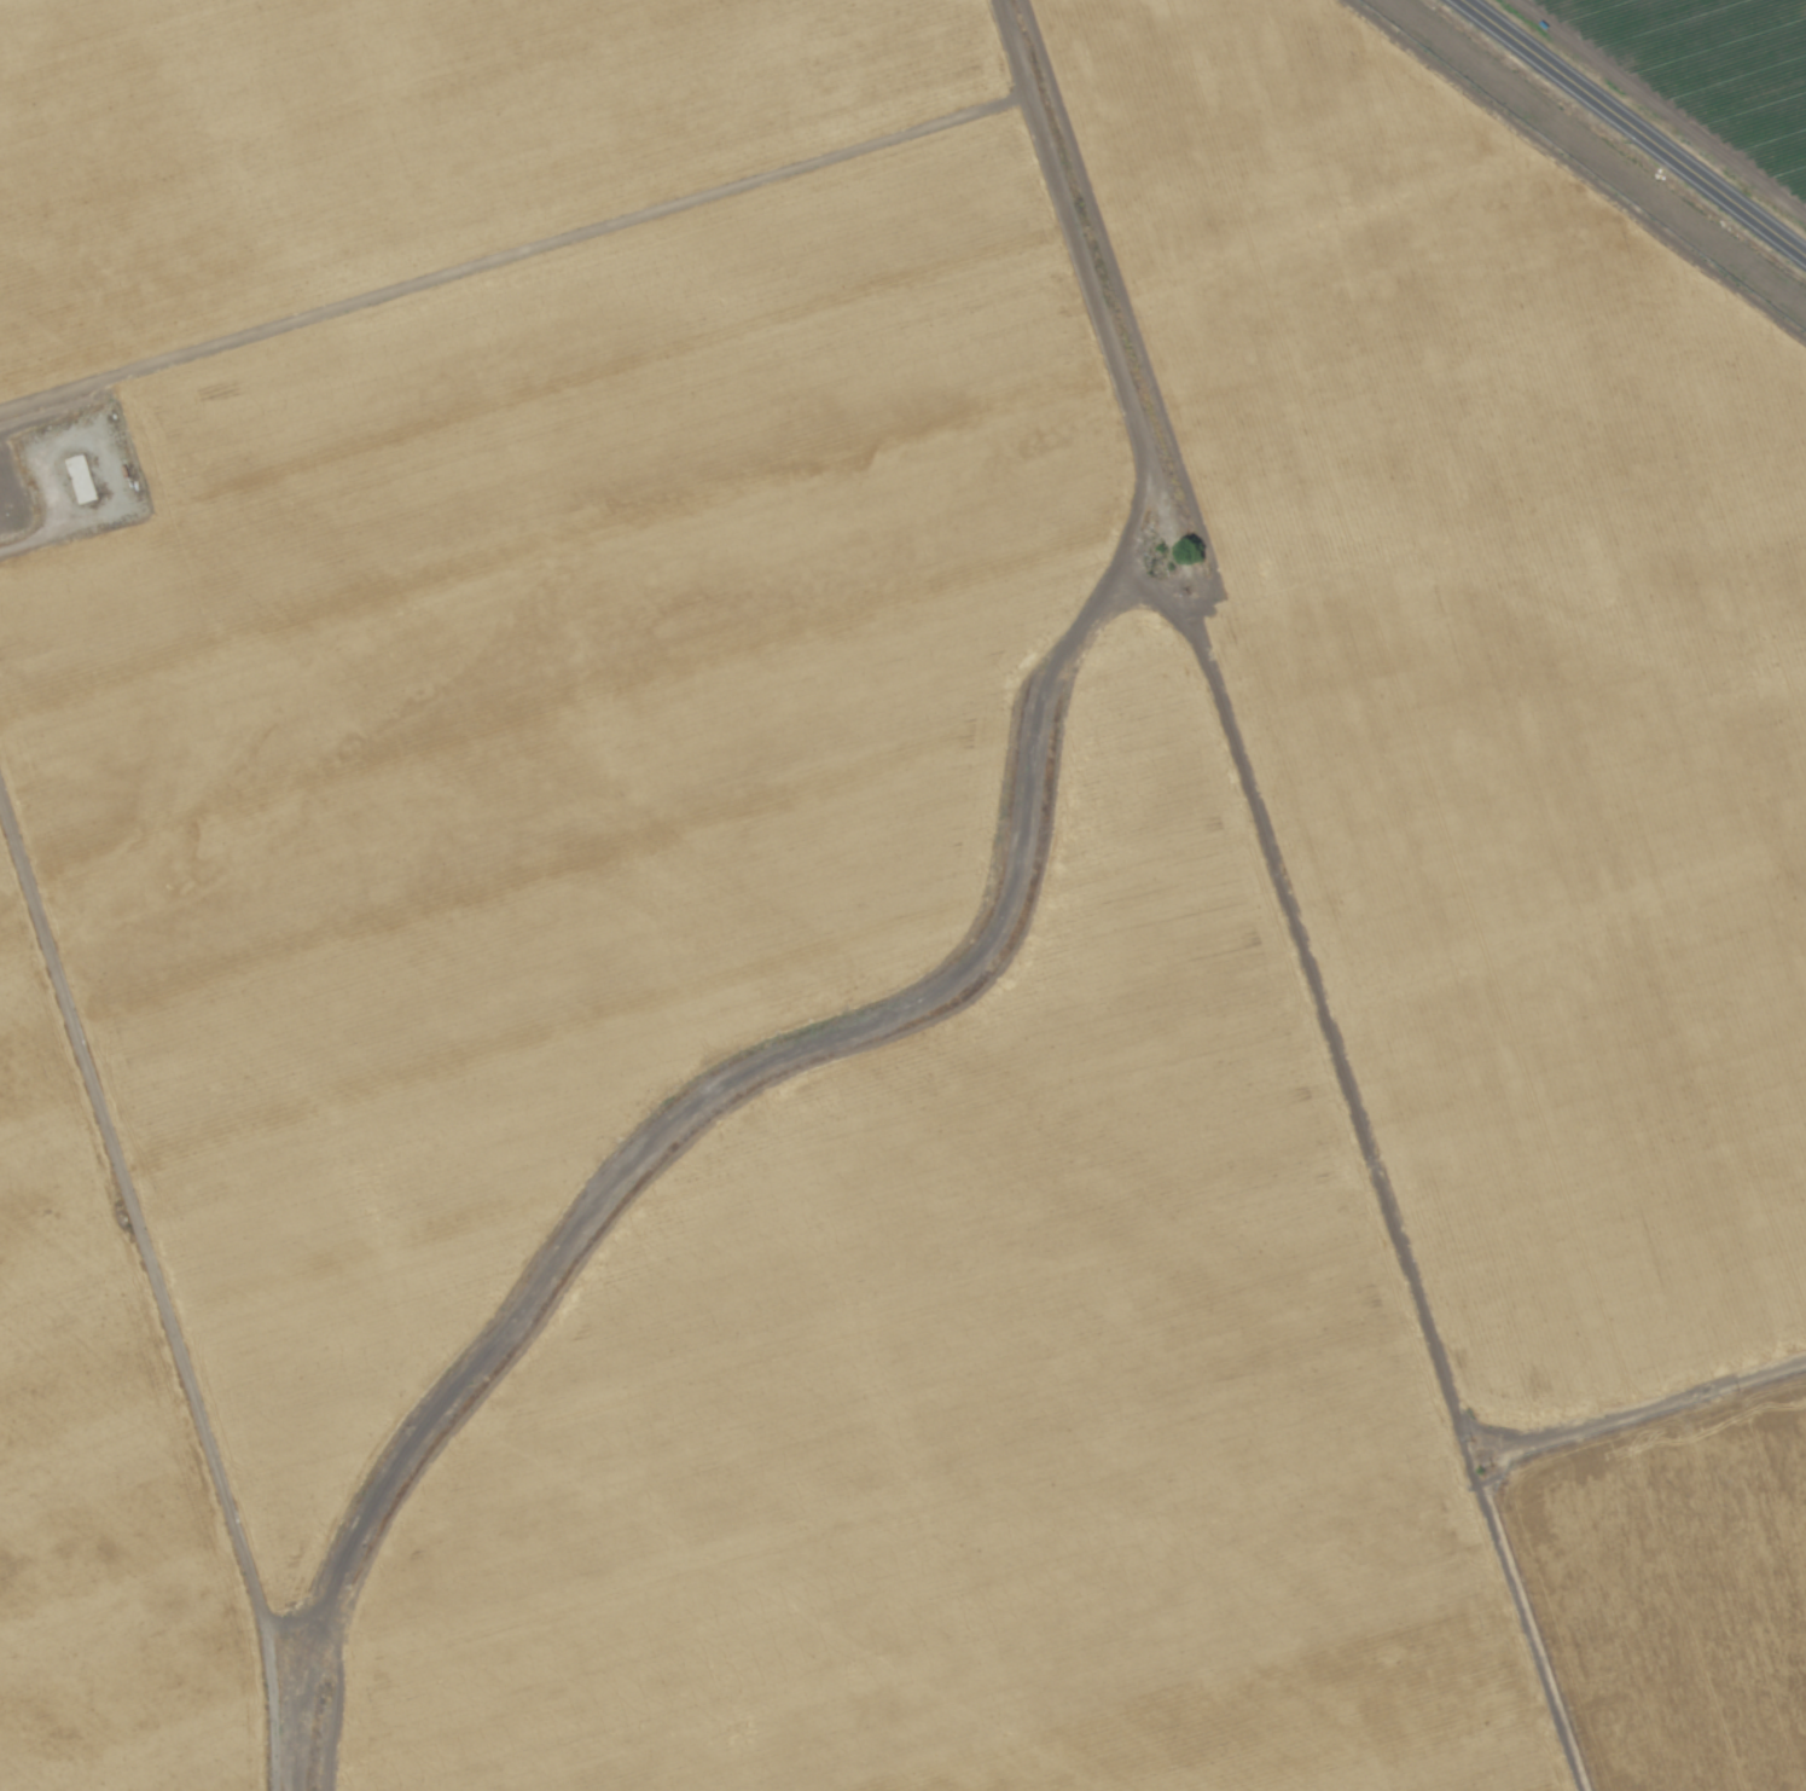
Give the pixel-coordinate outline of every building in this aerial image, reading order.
[(80,506),(79,503),(76,503),(72,492),(75,492),(65,462),(86,454),(99,500),(80,506)] [(98,511),(97,505),(117,499),(120,505),(98,511)]
